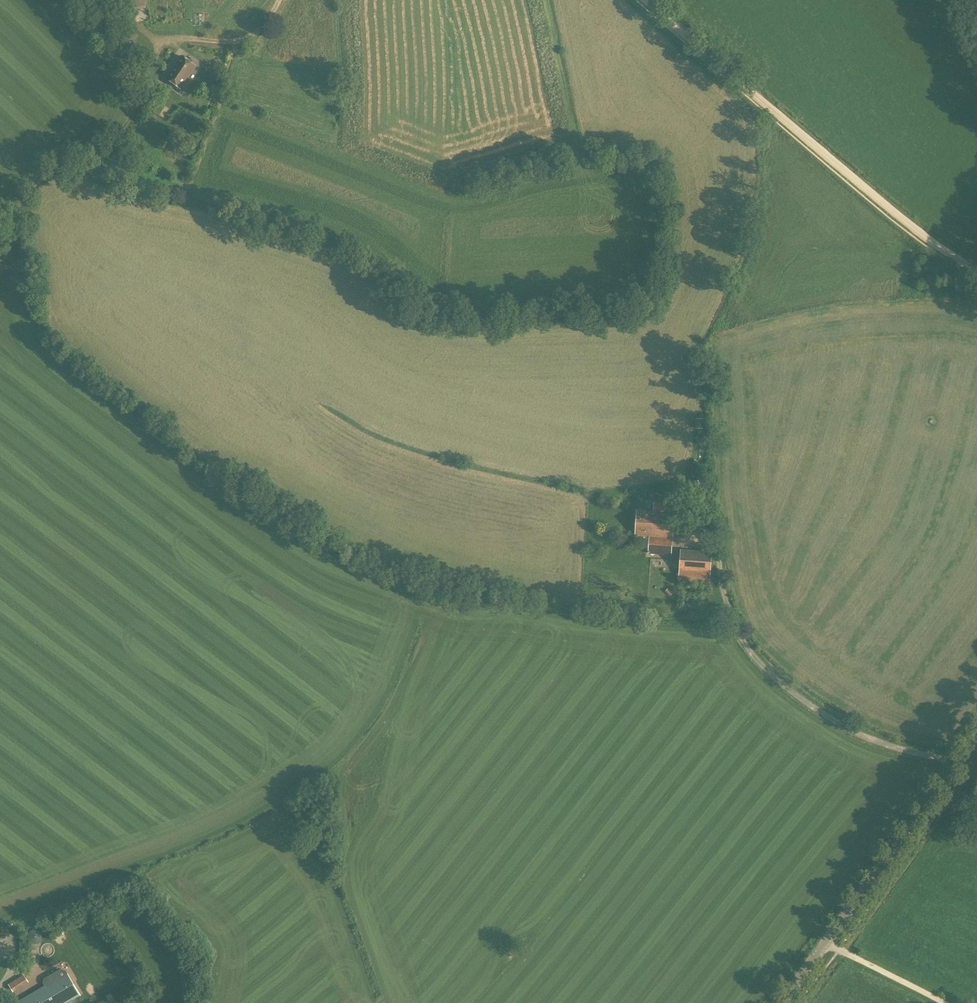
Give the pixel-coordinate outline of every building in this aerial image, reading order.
[(129,11),(145,8),(143,0),(127,0),(129,11)] [(101,12),(97,17),(95,19),(104,27),(105,26),(111,20),(101,12)] [(166,79),(181,88),(196,66),(181,56),(166,79)] [(637,510),(635,535),(649,536),(648,553),(671,555),(675,504),(654,503),(654,511),(637,510)] [(678,581),(710,583),(712,552),(680,549),(678,581)] [(73,999),(74,999),(81,995),(67,972),(66,969),(60,968),(44,977),(43,982),(45,985),(17,1002),(75,1002),(73,999)] [(9,983),(12,989),(27,980),(24,975),(9,983)]
